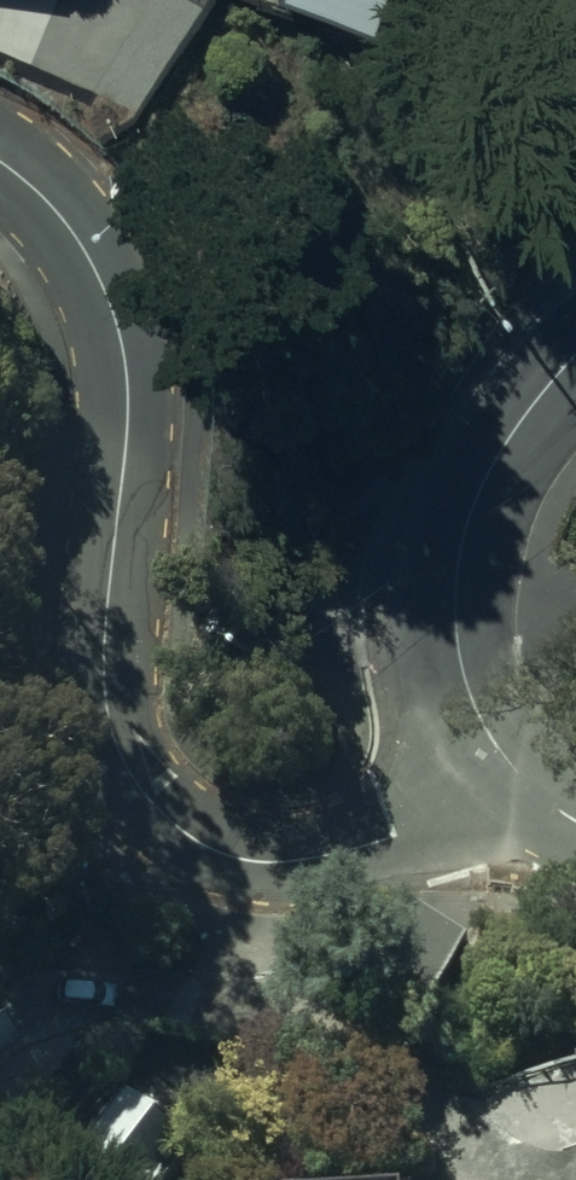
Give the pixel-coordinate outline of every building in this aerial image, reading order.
[(369,20),(375,0),(301,0),(369,20)] [(473,947),(418,911),(367,989),(422,1025),(473,947)] [(124,1112),(102,1138),(79,1118),(27,1179),(183,1179),(194,1167),(124,1112)]
